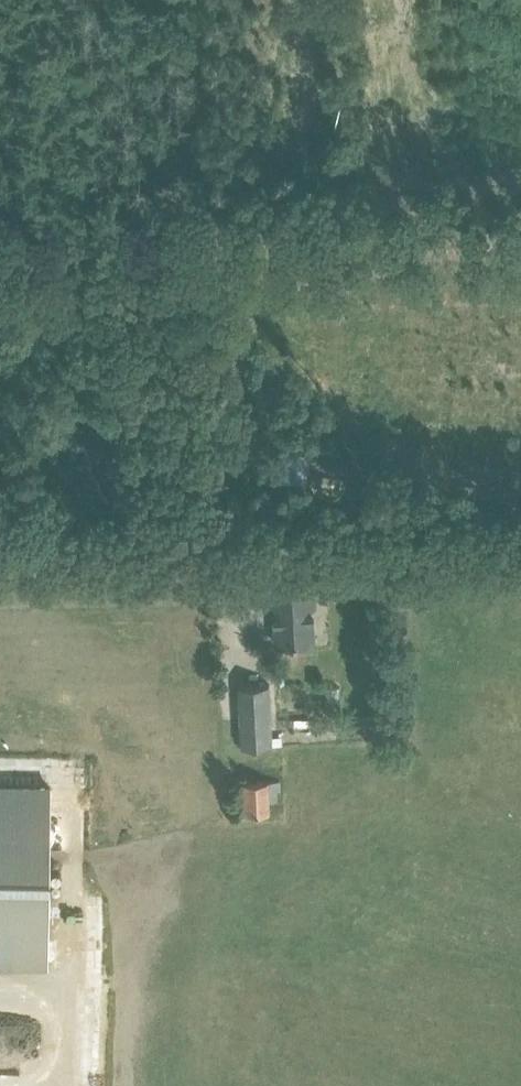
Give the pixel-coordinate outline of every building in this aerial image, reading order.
[(255,500),(229,500),(229,528),(255,528),(255,500)] [(315,590),(273,592),(276,644),(314,641),(312,619),(304,619),(303,606),(312,606),(316,606),(315,590)] [(285,676),(277,676),(277,684),(285,684),(285,676)] [(278,736),(272,736),(269,684),(238,685),(241,746),(279,744),(278,736)] [(279,793),(283,793),(282,779),(244,780),(245,813),(270,812),(270,803),(279,803),(279,793)] [(48,962),(50,787),(0,786),(0,961),(48,962)]
